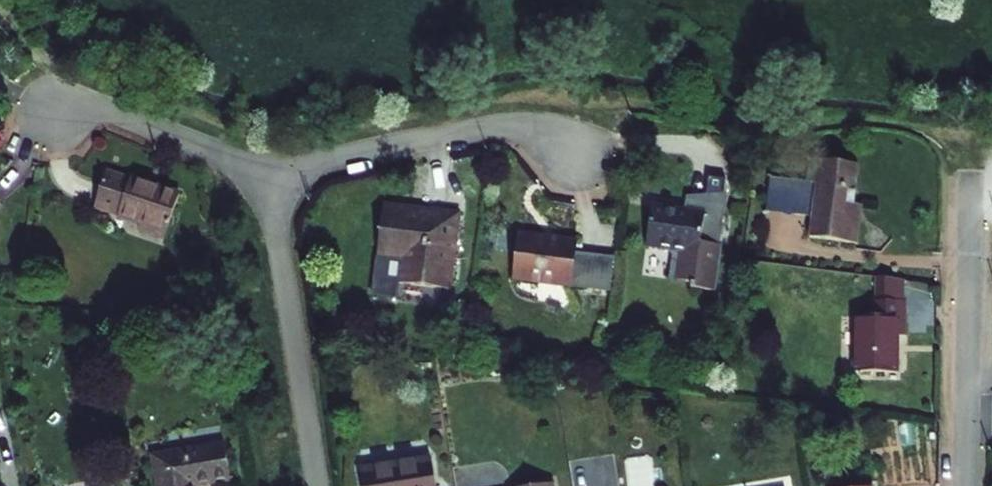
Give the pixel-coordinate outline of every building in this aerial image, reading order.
[(811,208),(808,229),(856,234),(860,197),(852,195),(856,158),(809,153),(806,175),(795,173),(792,206),(811,208)] [(101,168),(90,200),(114,208),(113,212),(134,218),(133,224),(161,232),(175,188),(126,172),(124,176),(101,168)] [(763,170),(760,202),(792,206),(795,173),(763,170)] [(714,234),(720,179),(679,184),(678,199),(679,200),(680,190),(699,192),(694,232),(714,234)] [(678,199),(643,195),(638,237),(663,240),(667,245),(665,269),(690,272),(689,275),(709,278),(714,234),(694,232),(699,192),(680,190),(679,200),(678,199)] [(399,256),(396,276),(447,284),(457,209),(384,199),(376,252),(399,256)] [(511,223),(505,269),(567,277),(606,282),(611,246),(572,241),(573,231),(511,223)] [(853,299),(848,356),(886,360),(890,324),(901,326),(904,290),(871,286),(869,301),(853,299)] [(158,485),(216,485),(229,484),(223,448),(154,459),(158,485)] [(433,457),(363,468),(366,485),(438,485),(433,457)]
